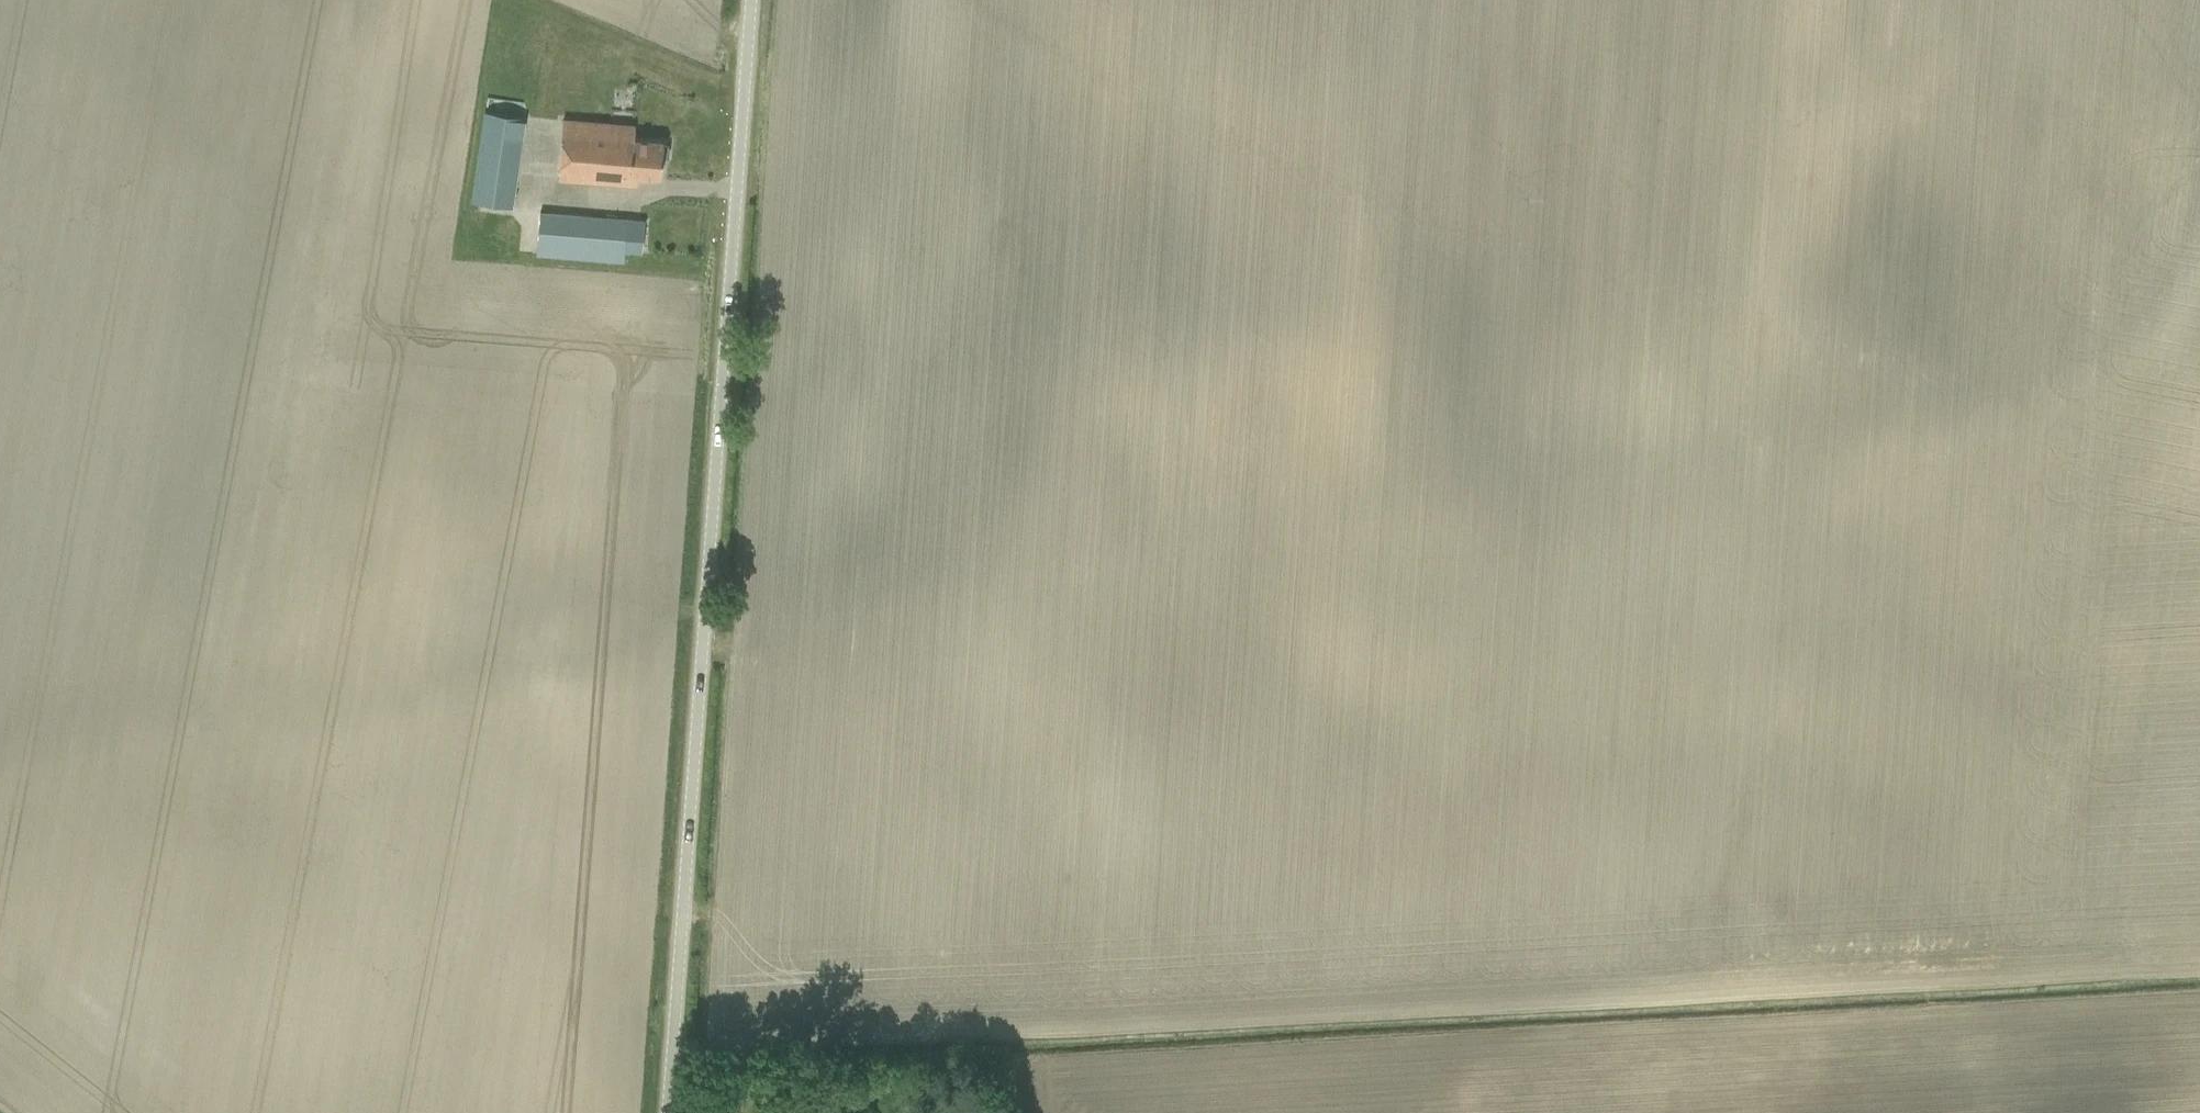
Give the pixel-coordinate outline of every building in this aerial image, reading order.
[(484,110),(469,200),(510,207),(525,116),(484,110)] [(634,125),(591,122),(563,120),(558,178),(614,183),(636,184),(637,174),(660,176),(661,158),(664,158),(668,156),(669,146),(665,144),(663,143),(663,140),(633,138),(634,125)] [(536,254),(601,260),(623,262),(626,219),(539,211),(536,254)] [(673,939),(663,937),(659,963),(669,964),(673,939)]
